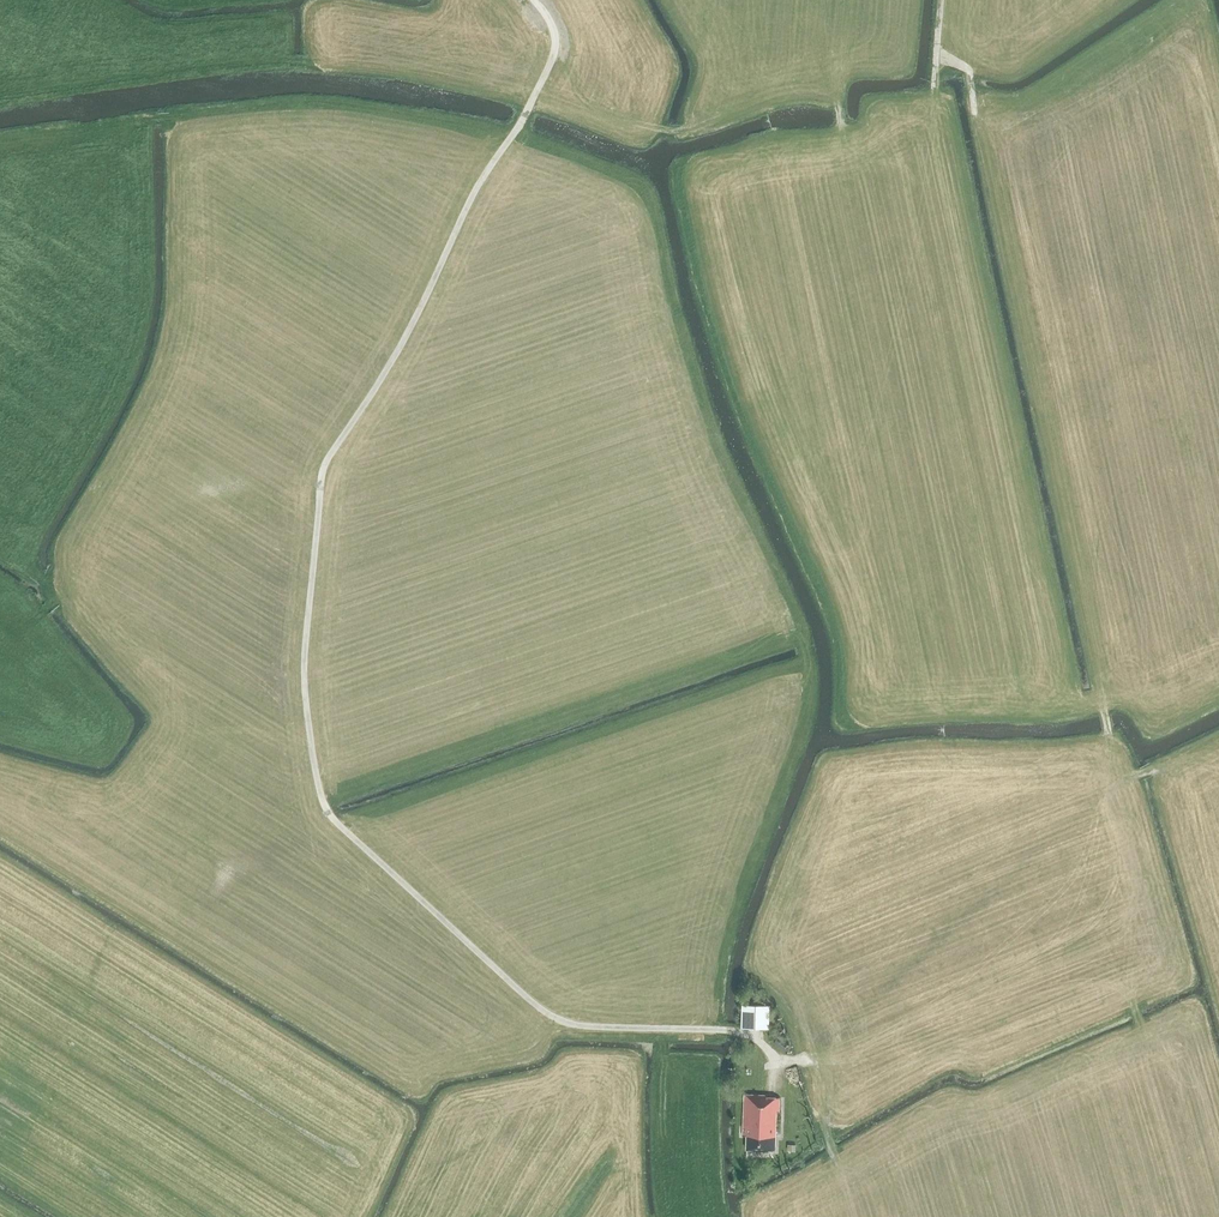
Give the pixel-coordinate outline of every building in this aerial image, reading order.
[(742,1004),(741,1028),(769,1029),(770,1005),(742,1004)] [(779,1112),(780,1098),(768,1097),(768,1095),(745,1094),(743,1135),(747,1136),(746,1149),(775,1151),(777,1112),(779,1112)]
